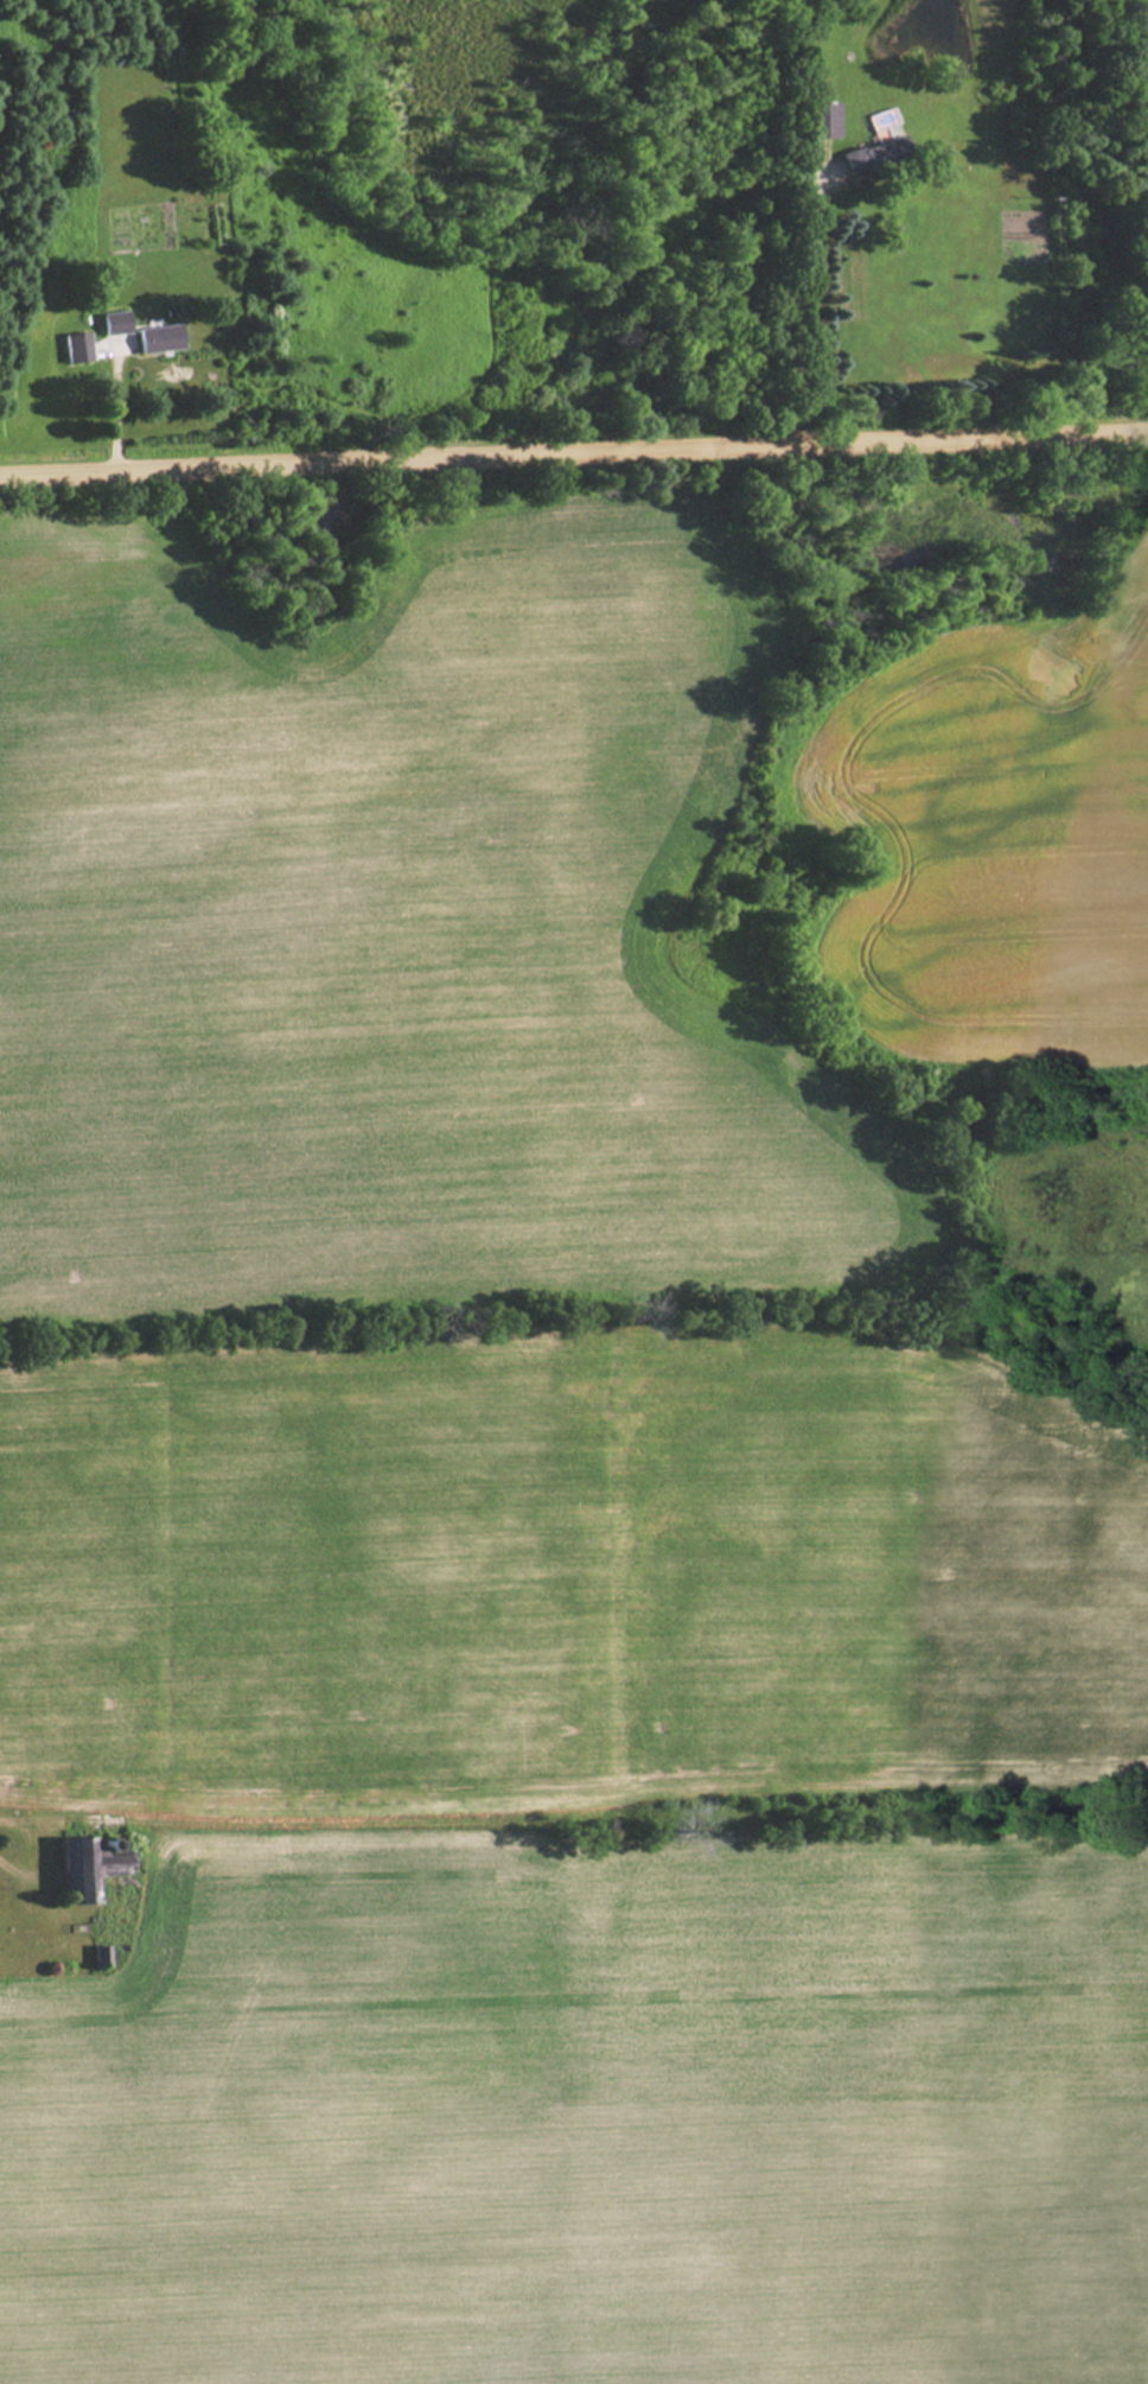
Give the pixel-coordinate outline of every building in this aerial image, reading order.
[(908,157),(902,133),(838,150),(844,174),(908,157)] [(127,332),(127,311),(100,311),(100,332),(127,332)] [(136,352),(179,349),(177,324),(134,327),(136,352)] [(65,361),(90,358),(87,331),(62,334),(65,361)] [(63,1836),(65,1902),(98,1901),(97,1874),(131,1873),(130,1854),(96,1855),(96,1835),(63,1836)]
